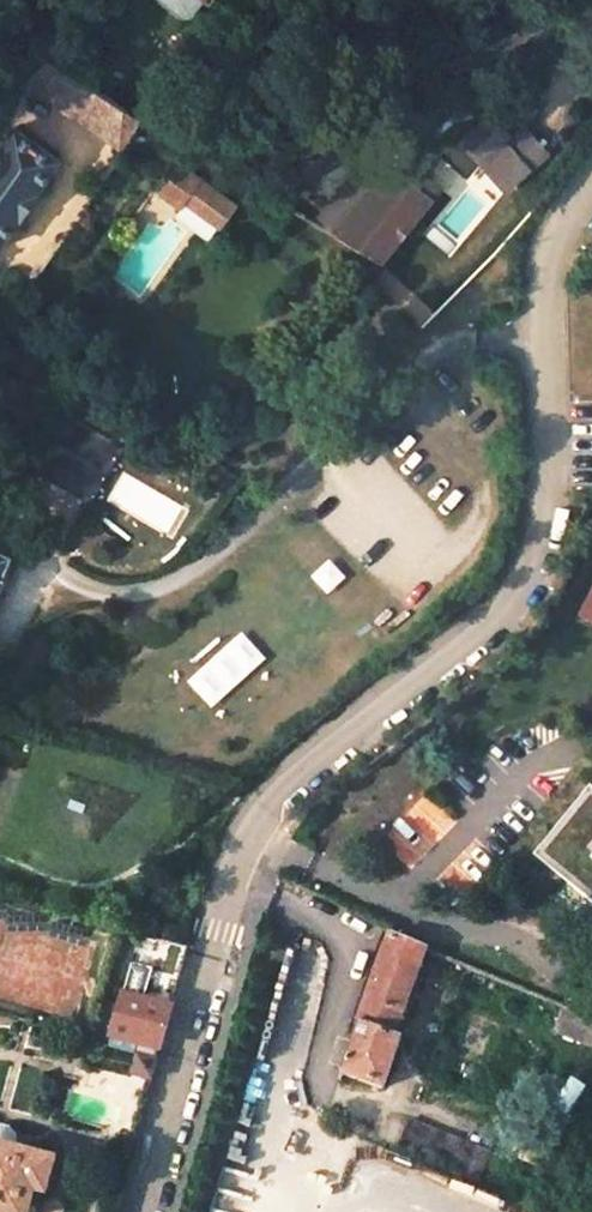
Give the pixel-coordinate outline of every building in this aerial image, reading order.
[(181,19),(190,17),(204,0),(156,0),(181,19)] [(53,63),(28,84),(120,146),(138,115),(53,63)] [(505,135),(486,115),(460,140),(479,160),(491,148),(505,135)] [(508,138),(505,135),(491,148),(517,175),(544,151),(521,126),(508,138)] [(58,160),(14,129),(0,148),(0,243),(58,160)] [(234,204),(177,162),(155,192),(176,207),(181,200),(217,226),(234,204)] [(427,198),(395,173),(381,190),(379,178),(370,172),(359,172),(317,224),(342,238),(377,260),(427,198)] [(52,415),(24,469),(72,493),(99,440),(52,415)] [(9,555),(0,551),(0,575),(9,555)] [(590,783),(534,852),(591,899),(591,784),(590,783)] [(380,960),(358,1024),(394,1036),(422,948),(389,935),(380,960)] [(170,1001),(185,948),(142,936),(127,988),(170,1001)] [(104,1038),(160,1055),(175,1005),(119,989),(104,1038)] [(556,1029),(591,1045),(591,1019),(565,1008),(556,1029)] [(358,1024),(341,1074),(382,1088),(399,1038),(394,1036),(358,1024)] [(56,1112),(55,1120),(132,1141),(144,1096),(147,1085),(153,1063),(107,1050),(99,1083),(68,1074),(56,1112)] [(410,1118),(397,1151),(475,1183),(488,1151),(410,1118)] [(32,1188),(44,1191),(45,1185),(51,1187),(57,1168),(51,1166),(53,1160),(0,1145),(0,1211),(26,1211),(32,1188)]
